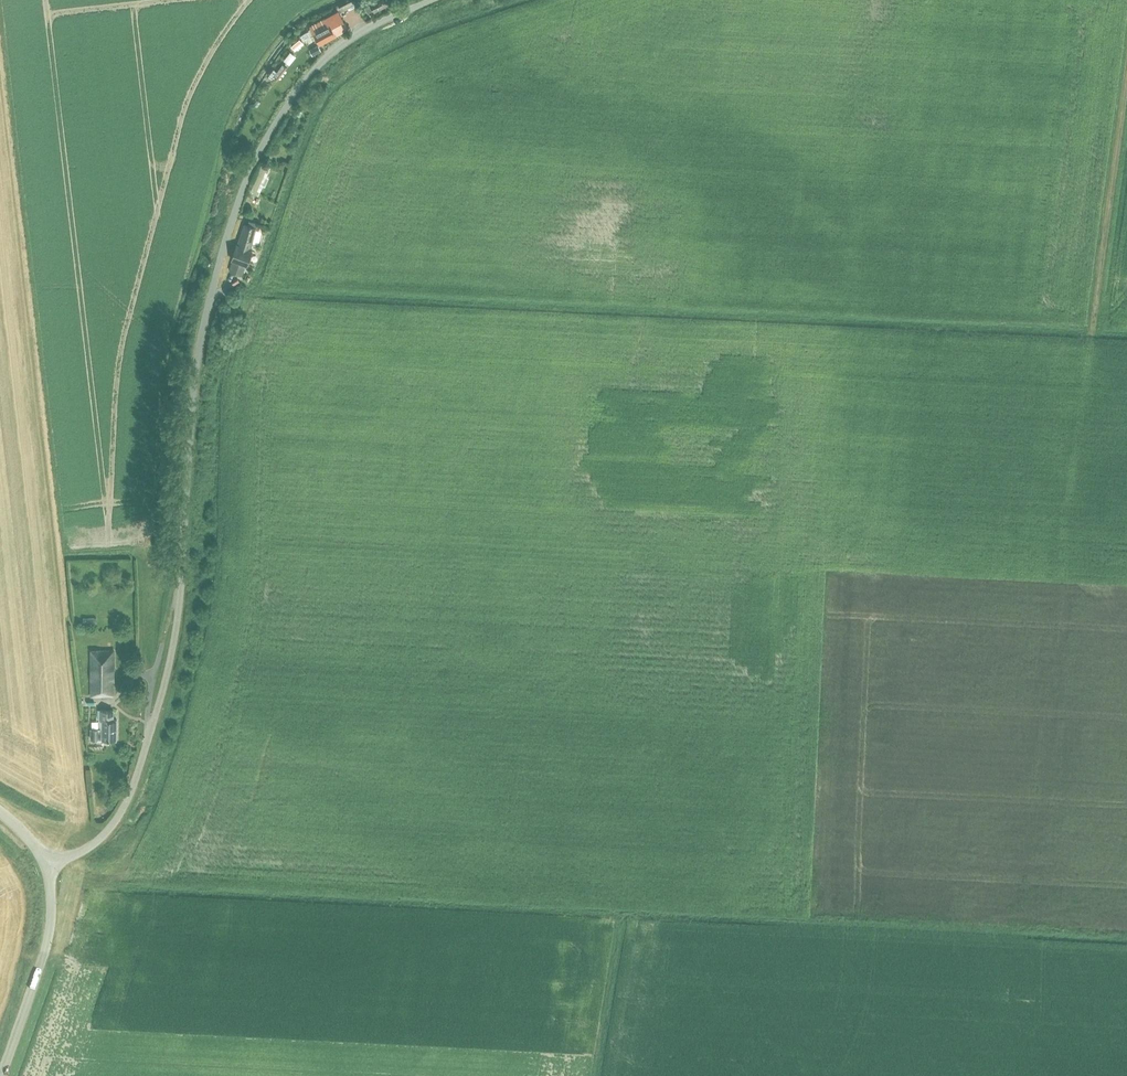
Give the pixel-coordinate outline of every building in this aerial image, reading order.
[(339,7),(342,12),(358,3),(356,0),(353,0),(339,7)] [(364,6),(369,13),(374,10),(375,13),(398,0),(375,0),(370,3),(364,6)] [(319,44),(348,28),(338,10),(309,26),(319,44)] [(291,45),(295,49),(302,43),(298,39),(291,45)] [(313,55),(321,50),(319,46),(310,50),(313,55)] [(283,64),(274,76),(278,79),(287,67),(283,64)] [(278,79),(274,76),(261,93),(265,96),(278,79)] [(271,167),(264,164),(252,192),(258,195),(271,167)] [(246,264),(248,265),(253,250),(251,249),(257,223),(249,221),(248,225),(245,224),(238,245),(237,244),(232,259),(233,260),(230,271),(242,275),(246,264)] [(91,695),(114,695),(113,651),(91,651),(91,695)] [(100,710),(100,720),(103,720),(103,728),(90,728),(90,738),(116,738),(117,720),(114,719),(113,719),(113,710),(100,710)]
